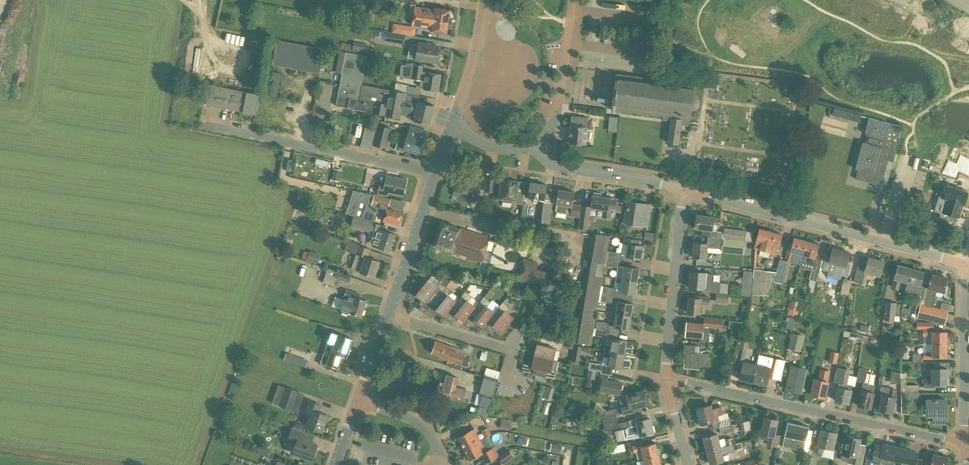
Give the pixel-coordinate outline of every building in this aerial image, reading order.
[(414,16),(449,22),(450,10),(435,7),(434,9),(415,7),(414,16)] [(770,11),(765,20),(783,30),(788,21),(770,11)] [(447,33),(449,22),(414,16),(412,25),(432,27),(431,31),(447,33)] [(838,30),(830,20),(817,31),(824,40),(838,30)] [(385,41),(393,42),(394,33),(386,32),(385,41)] [(735,35),(726,53),(735,58),(744,40),(735,35)] [(319,70),(323,49),(277,41),(273,61),(307,68),(307,70),(318,73),(319,70)] [(370,45),(353,42),(353,45),(346,44),(345,50),(367,54),(366,55),(373,56),(374,49),(369,48),(370,45)] [(436,62),(438,46),(419,43),(416,59),(436,62)] [(804,44),(792,47),(797,63),(809,60),(804,44)] [(385,115),(390,90),(362,84),(367,56),(346,52),(336,105),(347,107),(346,108),(385,115)] [(438,91),(441,75),(422,71),(423,66),(409,63),(407,78),(420,81),(420,84),(424,85),(424,89),(438,91)] [(279,85),(281,73),(275,72),(273,84),(272,84),(270,96),(277,97),(279,85)] [(665,81),(618,75),(618,74),(616,74),(611,109),(614,110),(614,109),(663,116),(662,119),(671,120),(668,143),(678,144),(681,118),(690,120),(692,109),(696,108),(699,105),(699,101),(697,97),(693,95),(695,85),(672,82),(672,79),(666,78),(665,81)] [(394,89),(420,94),(421,88),(396,82),(394,89)] [(256,114),(260,94),(210,84),(206,104),(256,114)] [(390,90),(385,115),(400,118),(401,112),(413,115),(412,120),(414,120),(413,120),(430,124),(434,106),(418,102),(406,99),(407,93),(390,90)] [(832,115),(849,120),(851,113),(834,108),(832,115)] [(585,145),(588,118),(571,116),(568,143),(585,145)] [(897,142),(901,126),(869,117),(865,133),(867,134),(865,143),(863,142),(856,169),(858,169),(855,179),(881,185),(893,141),(897,142)] [(375,137),(373,144),(386,148),(391,128),(378,125),(377,132),(365,129),(364,134),(375,137)] [(407,138),(424,143),(428,131),(411,126),(407,138)] [(421,153),(424,143),(407,138),(406,142),(400,140),(398,146),(404,148),(414,151),(413,153),(418,154),(418,153),(421,153)] [(959,171),(968,176),(968,159),(960,155),(956,163),(948,160),(942,173),(956,179),(959,171)] [(339,181),(342,170),(334,168),(331,180),(339,181)] [(403,195),(406,180),(386,176),(385,183),(380,182),(377,194),(387,197),(388,192),(403,195)] [(469,181),(458,177),(454,191),(461,193),(460,199),(461,201),(468,203),(470,202),(471,198),(475,199),(480,182),(470,179),(469,181)] [(494,193),(495,178),(486,177),(484,192),(494,193)] [(959,181),(946,177),(944,184),(945,184),(941,197),(963,204),(964,204),(968,192),(956,188),(959,181)] [(523,204),(524,192),(517,191),(518,181),(501,179),(499,198),(516,200),(515,203),(523,204)] [(550,224),(553,194),(545,193),(546,185),(530,183),(529,197),(541,199),(538,223),(550,224)] [(354,216),(374,223),(377,213),(385,215),(383,221),(398,226),(403,210),(390,206),(392,199),(391,198),(390,199),(375,195),(354,190),(346,214),(354,216)] [(578,228),(581,205),(573,204),(574,192),(559,190),(556,204),(555,212),(570,214),(570,217),(579,218),(578,228)] [(612,209),(614,209),(615,202),(609,201),(609,198),(608,198),(609,195),(602,194),(601,197),(593,196),(591,207),(603,209),(602,218),(611,219),(612,209)] [(950,221),(952,215),(959,217),(963,204),(941,197),(939,196),(936,204),(943,206),(939,217),(950,221)] [(395,204),(405,207),(407,202),(397,198),(395,204)] [(646,227),(648,216),(641,215),(643,203),(628,201),(625,223),(646,227)] [(581,205),(578,228),(587,230),(590,206),(581,205)] [(720,226),(720,218),(713,217),(697,215),(695,228),(702,229),(701,235),(710,236),(711,230),(712,230),(712,225),(720,226)] [(374,223),(354,216),(351,226),(363,230),(370,232),(368,237),(374,239),(373,244),(379,246),(379,247),(389,251),(395,234),(384,231),(384,232),(378,230),(380,225),(374,223)] [(482,261),(489,238),(460,229),(441,223),(433,245),(453,251),(482,261)] [(722,239),(745,240),(746,230),(723,228),(722,239)] [(764,241),(766,230),(759,229),(754,248),(770,252),(772,243),(764,241)] [(772,243),(770,252),(776,253),(778,245),(779,245),(782,234),(766,230),(764,241),(772,243)] [(644,240),(654,242),(655,233),(646,231),(644,240)] [(591,344),(592,335),(593,328),(596,311),(599,293),(601,285),(604,265),(605,258),(607,250),(609,236),(593,234),(575,342),(591,344)] [(719,249),(720,238),(708,237),(707,244),(694,242),(693,257),(706,258),(707,248),(719,249)] [(641,259),(643,246),(639,245),(640,240),(623,238),(622,244),(628,245),(626,256),(641,259)] [(803,254),(806,241),(794,238),(792,245),(789,244),(784,260),(780,259),(776,272),(775,272),(772,281),(773,281),(783,284),(789,262),(800,265),(803,254)] [(744,255),(745,240),(722,239),(721,253),(744,255)] [(374,277),(379,262),(368,258),(371,249),(348,241),(345,250),(356,254),(351,269),(374,277)] [(803,254),(812,257),(809,264),(817,266),(819,259),(815,258),(819,244),(806,241),(803,254)] [(848,276),(851,264),(846,263),(849,252),(832,248),(829,262),(842,265),(840,274),(848,276)] [(304,250),(302,259),(318,262),(320,253),(304,250)] [(608,251),(607,258),(620,260),(621,255),(621,253),(608,251)] [(880,275),(884,261),(868,257),(865,268),(858,266),(853,282),(864,285),(868,272),(880,275)] [(544,288),(549,273),(536,269),(538,263),(522,258),(516,278),(544,288)] [(619,265),(620,260),(607,258),(606,266),(619,268),(619,265)] [(907,282),(911,268),(897,265),(894,278),(892,288),(898,290),(901,280),(907,282)] [(622,279),(637,281),(639,269),(624,266),(622,279)] [(772,281),(775,272),(763,270),(764,267),(754,267),(751,295),(768,296),(773,281),(772,281)] [(817,281),(819,270),(811,268),(809,280),(817,281)] [(905,291),(920,295),(922,286),(920,285),(924,272),(911,268),(907,282),(905,291)] [(349,283),(351,276),(327,269),(323,282),(333,285),(335,278),(349,283)] [(720,275),(723,275),(724,269),(716,269),(715,281),(720,281),(720,275)] [(712,282),(713,274),(691,272),(690,287),(703,289),(703,291),(716,292),(716,293),(719,293),(719,292),(720,283),(712,282)] [(921,299),(917,318),(932,321),(936,307),(933,307),(937,290),(943,292),(947,278),(932,274),(925,300),(921,299)] [(426,312),(446,286),(451,280),(443,278),(439,282),(436,286),(428,280),(427,282),(422,280),(418,293),(416,295),(422,300),(421,302),(424,305),(426,301),(431,305),(426,311),(426,312)] [(637,281),(622,279),(616,278),(615,282),(621,283),(620,291),(615,290),(616,288),(601,285),(599,293),(632,298),(633,294),(635,294),(637,281)] [(848,295),(852,280),(844,278),(840,295),(833,293),(831,298),(843,301),(844,294),(848,295)] [(750,296),(751,285),(742,284),(741,295),(750,296)] [(445,317),(465,292),(465,291),(457,301),(449,295),(452,291),(446,286),(426,312),(427,312),(432,305),(437,308),(435,311),(438,314),(439,312),(445,317)] [(366,300),(360,298),(361,294),(346,289),(343,296),(349,298),(348,300),(345,299),(341,309),(361,316),(366,300)] [(493,293),(489,290),(484,297),(488,300),(493,293)] [(464,322),(484,297),(476,307),(468,301),(471,297),(465,292),(445,317),(451,310),(456,314),(453,317),(456,319),(458,317),(464,322)] [(719,293),(716,293),(715,302),(728,303),(729,293),(719,292),(719,293)] [(631,303),(632,298),(599,293),(596,311),(631,316),(633,304),(631,303)] [(709,305),(710,297),(695,296),(694,298),(689,298),(687,312),(700,313),(700,305),(709,305)] [(483,328),(503,302),(495,312),(487,306),(490,302),(484,297),(464,322),(464,323),(470,315),(475,319),(472,322),(475,325),(477,323),(483,328)] [(917,318),(921,299),(914,297),(910,312),(909,315),(917,318)] [(503,302),(483,328),(489,321),(494,325),(491,328),(494,330),(496,328),(502,333),(514,318),(506,311),(509,307),(503,302)] [(899,321),(899,320),(900,316),(899,316),(900,304),(896,304),(896,303),(885,302),(883,322),(893,323),(893,321),(894,321),(899,321)] [(628,329),(631,316),(596,311),(593,328),(619,332),(619,327),(628,329)] [(700,341),(700,342),(709,342),(711,327),(722,328),(722,320),(704,318),(703,324),(686,322),(685,336),(699,337),(699,341),(700,341)] [(617,339),(619,332),(593,328),(592,335),(612,338),(610,347),(604,345),(603,351),(624,354),(626,341),(617,339)] [(932,344),(947,344),(947,331),(933,331),(933,329),(923,329),(923,337),(932,336),(932,344)] [(347,358),(353,339),(332,332),(328,341),(333,343),(326,364),(337,368),(342,356),(347,358)] [(791,337),(788,348),(801,351),(804,335),(791,333),(790,337),(791,337)] [(534,355),(553,360),(556,350),(561,351),(562,343),(531,335),(531,336),(540,338),(539,344),(535,343),(534,347),(536,347),(534,355)] [(461,365),(466,352),(436,341),(432,353),(441,356),(440,358),(446,360),(447,360),(461,365)] [(700,341),(699,341),(699,342),(690,341),(690,345),(684,344),(683,350),(685,351),(684,367),(700,368),(700,367),(702,367),(704,367),(705,366),(710,353),(701,354),(700,342),(700,341)] [(947,357),(947,344),(932,344),(923,344),(922,353),(912,353),(912,362),(923,362),(923,359),(932,359),(932,357),(947,357)] [(579,362),(581,347),(574,346),(571,361),(579,362)] [(750,381),(754,364),(744,362),(746,350),(739,349),(734,369),(741,371),(739,379),(750,381)] [(622,367),(624,354),(603,351),(602,356),(608,357),(607,365),(589,362),(588,370),(595,371),(601,372),(601,373),(612,375),(613,366),(622,367)] [(837,363),(839,352),(830,351),(828,362),(837,363)] [(299,357),(286,353),(284,360),(296,364),(299,357)] [(551,369),(553,360),(534,355),(532,362),(530,362),(529,366),(533,367),(532,373),(523,370),(522,371),(554,379),(556,371),(551,369)] [(754,364),(750,381),(767,385),(769,377),(775,378),(779,358),(772,356),(770,368),(754,364)] [(801,392),(806,369),(791,366),(786,389),(801,392)] [(484,375),(498,379),(501,372),(486,367),(484,375)] [(848,403),(851,390),(852,386),(847,384),(850,370),(837,367),(834,382),(839,384),(838,387),(835,400),(848,403)] [(870,408),(874,393),(875,386),(863,383),(867,369),(859,368),(856,381),(863,383),(858,405),(870,408)] [(828,382),(830,371),(820,369),(818,380),(814,379),(810,395),(824,398),(828,382)] [(947,384),(947,369),(932,369),(932,378),(924,378),(924,388),(935,388),(934,384),(947,384)] [(900,383),(900,373),(892,371),(890,383),(900,383)] [(901,394),(918,394),(918,385),(906,385),(906,373),(900,373),(900,383),(901,394)] [(463,401),(466,390),(455,387),(458,378),(442,374),(437,394),(452,398),(463,401)] [(494,394),(498,379),(484,375),(479,393),(482,394),(479,407),(489,410),(494,394)] [(602,378),(602,381),(599,391),(619,395),(619,397),(627,399),(626,394),(627,394),(626,392),(625,391),(621,392),(623,383),(602,378)] [(544,397),(552,399),(555,387),(547,385),(544,397)] [(298,391),(286,387),(280,405),(291,410),(298,391)] [(891,412),(896,390),(888,388),(886,396),(882,395),(879,410),(891,412)] [(627,399),(619,397),(622,407),(623,414),(633,411),(633,408),(646,405),(643,390),(627,394),(626,394),(627,399)] [(918,394),(901,394),(901,414),(909,414),(909,397),(919,397),(918,394)] [(946,422),(946,401),(926,401),(926,415),(935,415),(935,422),(946,422)] [(322,431),(328,415),(318,412),(320,405),(309,402),(305,413),(311,415),(307,426),(322,431)] [(719,427),(731,424),(731,423),(735,422),(734,415),(728,416),(728,418),(724,419),(721,407),(711,409),(710,405),(696,408),(698,417),(697,417),(699,424),(700,424),(711,422),(713,429),(719,427)] [(602,417),(603,423),(617,419),(616,414),(615,412),(607,413),(608,416),(602,417)] [(778,447),(780,436),(774,434),(777,420),(764,417),(760,438),(768,440),(767,445),(778,447)] [(639,419),(627,421),(628,429),(623,430),(625,440),(640,436),(653,433),(650,418),(639,421),(639,419)] [(617,419),(603,423),(605,431),(619,427),(617,419)] [(510,431),(511,421),(501,420),(500,429),(510,431)] [(751,432),(749,420),(742,422),(742,423),(743,422),(745,433),(751,432)] [(294,428),(305,432),(307,427),(296,423),(294,428)] [(805,446),(806,440),(809,427),(787,423),(785,436),(792,437),(791,443),(805,446)] [(719,427),(721,434),(734,431),(733,424),(731,425),(731,424),(719,427)] [(485,438),(491,435),(488,427),(481,431),(485,438)] [(302,439),(305,432),(294,428),(293,429),(292,428),(292,429),(289,428),(286,435),(290,437),(288,441),(297,443),(293,453),(312,460),(317,445),(302,439)] [(464,448),(476,442),(474,437),(477,436),(474,429),(458,437),(464,448)] [(832,448),(836,433),(821,430),(818,443),(815,442),(813,452),(821,454),(823,446),(832,448)] [(707,450),(733,444),(732,438),(725,440),(724,438),(718,440),(717,434),(703,437),(707,450)] [(866,446),(859,444),(860,438),(846,435),(841,453),(849,454),(847,463),(854,464),(862,464),(866,446)] [(497,456),(499,455),(494,447),(486,452),(482,445),(478,446),(476,442),(464,448),(470,460),(481,454),(486,464),(498,457),(497,456)] [(563,453),(564,446),(562,446),(562,445),(551,443),(550,452),(560,454),(560,453),(563,453)] [(604,455),(625,451),(623,443),(602,448),(604,455)] [(644,459),(658,455),(655,443),(642,446),(641,444),(632,446),(634,453),(642,451),(644,459)] [(892,464),(896,446),(883,443),(881,452),(873,450),(871,458),(879,460),(879,462),(892,464)] [(733,444),(707,450),(710,463),(723,460),(722,454),(735,450),(733,444)] [(270,455),(271,448),(261,446),(259,453),(270,455)] [(892,464),(894,464),(915,464),(916,460),(908,458),(910,449),(896,446),(892,464)] [(497,456),(498,457),(502,464),(514,457),(508,449),(499,456),(499,455),(497,456)] [(948,457),(933,454),(930,464),(946,464),(948,457)] [(644,459),(645,464),(661,464),(658,455),(644,459)] [(815,458),(806,456),(804,464),(813,464),(815,458)]
